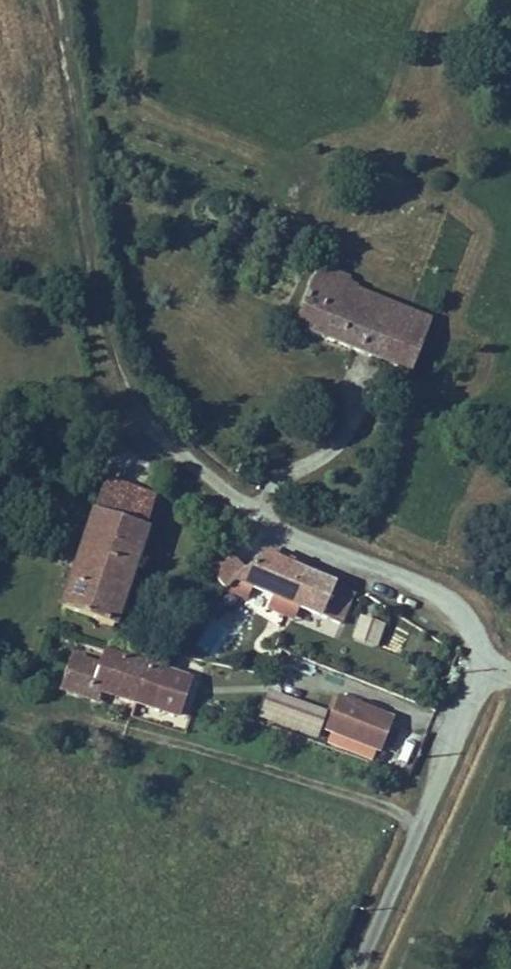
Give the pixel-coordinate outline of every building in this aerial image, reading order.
[(293,238),(274,294),(396,338),(416,282),(293,238)] [(162,493),(107,477),(59,613),(117,632),(149,530),(162,493)] [(295,619),(299,607),(312,572),(270,553),(255,566),(240,552),(215,576),(232,592),(295,619)] [(355,590),(312,572),(299,607),(343,625),(355,590)] [(359,614),(350,638),(377,648),(385,623),(359,614)] [(150,703),(161,667),(106,650),(103,662),(70,652),(59,689),(98,701),(102,688),(150,703)] [(161,667),(150,703),(179,711),(189,714),(199,678),(161,667)] [(267,695),(260,717),(317,736),(324,714),(267,695)] [(393,719),(338,697),(325,730),(331,733),(327,743),(372,760),(376,750),(380,752),(393,719)]
